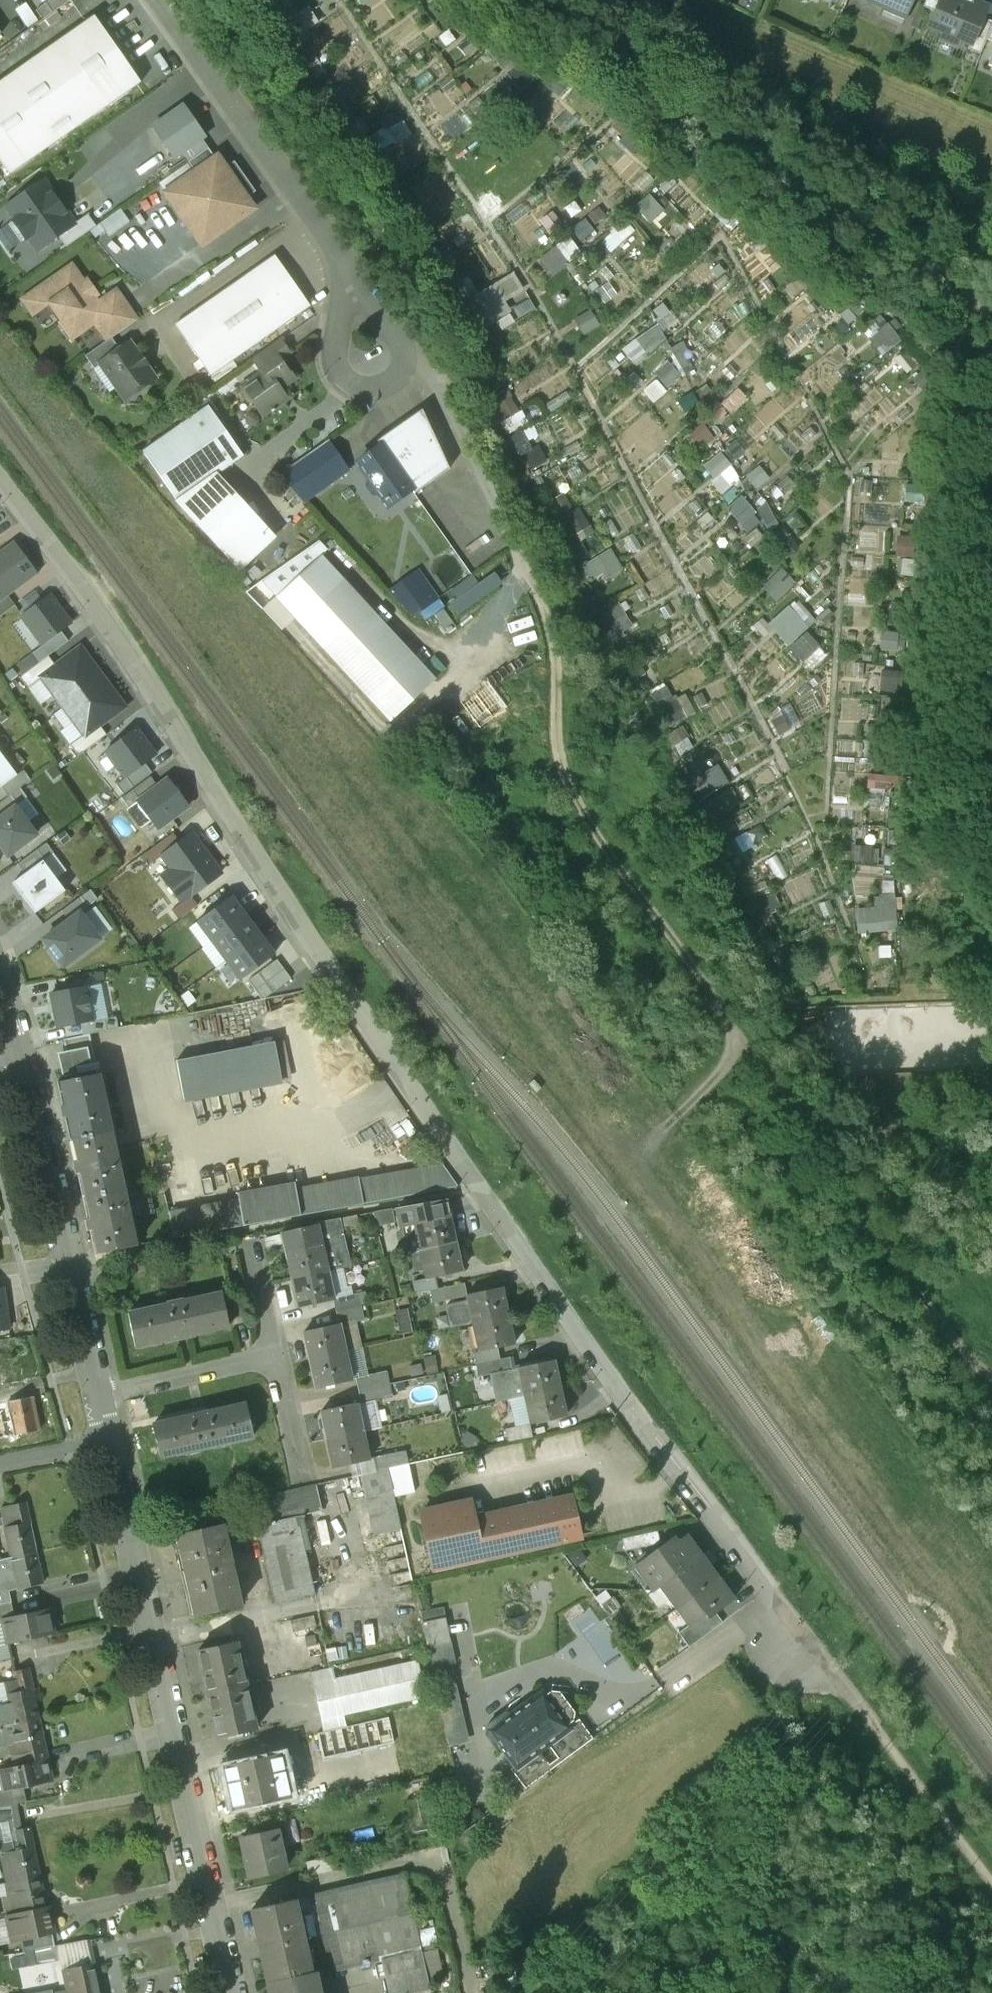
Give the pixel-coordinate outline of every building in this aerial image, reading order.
[(36,10),(43,19),(70,0),(50,0),(36,10)] [(885,7),(882,14),(902,23),(912,0),(869,0),(885,7)] [(923,6),(935,11),(940,0),(926,0),(923,6)] [(970,0),(940,0),(935,11),(929,26),(943,32),(941,38),(956,44),(958,39),(970,44),(971,44),(983,17),(987,7),(970,0)] [(287,38),(316,21),(306,3),(276,21),(287,38)] [(0,82),(0,161),(9,174),(141,83),(94,16),(0,82)] [(983,17),(971,44),(970,44),(968,49),(980,54),(987,39),(991,27),(991,21),(983,17)] [(183,106),(153,127),(174,158),(205,136),(183,106)] [(215,158),(208,148),(188,162),(195,172),(165,193),(202,245),(254,209),(246,197),(251,194),(231,165),(226,169),(218,156),(215,158)] [(73,224),(43,181),(11,203),(21,216),(13,221),(26,239),(29,237),(38,250),(58,236),(74,225),(73,224)] [(633,203),(643,221),(661,211),(650,193),(633,203)] [(591,211),(568,226),(576,237),(598,222),(591,211)] [(88,214),(73,224),(74,225),(58,236),(66,247),(96,226),(88,214)] [(607,251),(632,230),(623,218),(597,240),(607,251)] [(537,257),(550,276),(579,257),(567,237),(537,257)] [(275,256),(175,325),(210,376),(310,306),(275,256)] [(72,266),(23,300),(34,316),(50,304),(61,320),(60,321),(72,338),(95,322),(105,315),(98,304),(72,266)] [(519,292),(510,277),(491,288),(500,303),(519,292)] [(136,320),(116,291),(98,304),(105,315),(95,322),(107,341),(111,338),(136,320)] [(491,292),(457,313),(470,333),(503,313),(491,292)] [(632,363),(666,335),(654,321),(621,349),(632,363)] [(107,341),(85,356),(94,369),(101,365),(100,364),(120,350),(111,338),(107,341)] [(282,340),(253,361),(261,372),(280,359),(291,352),(282,340)] [(120,350),(100,364),(101,365),(125,399),(154,378),(130,343),(120,350)] [(261,372),(241,386),(240,392),(247,402),(253,403),(263,416),(271,411),(272,412),(275,410),(274,408),(285,401),(278,391),(296,378),(294,376),(295,375),(290,368),(289,368),(287,366),(286,367),(280,359),(261,372)] [(651,401),(679,373),(666,361),(638,388),(651,401)] [(506,432),(526,422),(507,387),(487,398),(506,432)] [(208,406),(143,452),(177,501),(211,478),(243,456),(208,406)] [(422,410),(377,441),(381,446),(382,445),(410,485),(409,486),(414,494),(449,469),(422,410)] [(327,441),(278,475),(303,502),(347,471),(327,441)] [(410,485),(382,445),(381,446),(356,463),(368,480),(367,485),(373,494),(379,495),(385,503),(409,486),(410,485)] [(528,467),(545,463),(541,448),(524,452),(528,467)] [(700,464),(717,491),(737,479),(720,452),(700,464)] [(757,465),(745,475),(754,487),(767,477),(757,465)] [(211,478),(177,501),(235,564),(265,537),(211,478)] [(760,503),(752,509),(738,494),(724,508),(752,539),(775,519),(760,503)] [(569,544),(577,555),(585,549),(580,542),(597,530),(580,505),(564,516),(579,538),(569,544)] [(8,596),(38,574),(14,542),(0,552),(0,602),(8,596)] [(612,548),(582,560),(591,582),(621,569),(612,548)] [(434,679),(320,556),(276,597),(390,720),(434,679)] [(407,617),(437,599),(417,567),(387,585),(407,617)] [(472,576),(440,591),(450,611),(499,588),(491,571),(474,579),(472,576)] [(770,598),(787,588),(779,575),(762,585),(770,598)] [(0,602),(0,617),(15,606),(8,596),(0,602)] [(49,596),(21,616),(43,645),(61,632),(70,625),(49,596)] [(817,644),(804,629),(815,619),(794,596),(766,622),(800,660),(817,644)] [(614,636),(633,624),(618,602),(599,614),(614,636)] [(433,614),(445,630),(453,623),(442,608),(433,614)] [(68,641),(61,632),(43,645),(33,653),(40,663),(48,657),(68,641)] [(63,707),(103,678),(80,648),(55,666),(41,677),(53,693),(63,707)] [(41,677),(55,666),(48,657),(40,663),(20,678),(39,703),(53,693),(41,677)] [(124,707),(103,678),(63,707),(72,719),(85,736),(99,725),(124,707)] [(688,691),(672,696),(668,684),(652,689),(664,724),(696,713),(688,691)] [(85,736),(72,719),(58,730),(78,757),(106,735),(99,725),(85,736)] [(135,729),(106,751),(126,778),(145,764),(155,756),(135,729)] [(0,759),(0,788),(1,787),(17,775),(3,757),(0,759)] [(690,777),(700,798),(729,784),(719,763),(690,777)] [(152,773),(145,764),(126,778),(116,785),(123,795),(152,773)] [(23,771),(17,775),(1,787),(8,797),(20,788),(30,780),(23,771)] [(137,801),(157,786),(150,777),(121,798),(128,808),(137,801)] [(157,786),(137,801),(158,829),(188,807),(167,779),(157,786)] [(732,785),(703,801),(713,819),(741,804),(732,785)] [(15,807),(27,797),(20,788),(8,797),(0,803),(0,818),(15,807)] [(0,818),(0,846),(8,856),(36,835),(15,807),(0,818)] [(152,863),(162,856),(180,842),(173,833),(145,853),(152,863)] [(220,873),(191,834),(180,842),(162,856),(171,868),(162,876),(181,903),(190,896),(220,873)] [(25,874),(43,861),(53,853),(46,843),(17,864),(25,874)] [(876,860),(877,848),(850,845),(849,857),(876,860)] [(35,914),(65,891),(43,861),(25,874),(12,883),(35,914)] [(90,890),(62,911),(69,921),(80,913),(97,899),(90,890)] [(773,890),(748,900),(759,929),(785,918),(773,890)] [(190,896),(181,903),(172,910),(179,919),(197,905),(190,896)] [(244,917),(230,897),(198,921),(212,940),(244,917)] [(99,939),(80,913),(69,921),(44,939),(63,966),(99,939)] [(259,936),(244,917),(212,940),(227,959),(259,936)] [(273,955),(259,936),(227,959),(241,979),(273,955)] [(284,969),(277,960),(248,981),(255,990),(284,969)] [(291,979),(284,969),(255,990),(262,1000),(291,979)] [(85,986),(51,993),(58,1028),(81,1024),(93,1021),(85,986)] [(93,1021),(81,1024),(83,1035),(118,1028),(116,1017),(93,1021)] [(90,1035),(63,1041),(67,1055),(86,1050),(89,1065),(96,1063),(90,1035)] [(274,1043),(178,1061),(186,1101),(282,1083),(274,1043)] [(67,1055),(60,1056),(65,1077),(70,1076),(71,1080),(98,1075),(97,1071),(99,1070),(98,1063),(96,1063),(89,1065),(86,1050),(67,1055)] [(71,1080),(58,1082),(70,1140),(111,1132),(98,1075),(71,1080)] [(111,1132),(70,1140),(95,1253),(135,1246),(111,1132)] [(296,1185),(237,1196),(238,1202),(169,1214),(173,1239),(364,1205),(360,1180),(297,1191),(296,1185)] [(447,1200),(398,1209),(402,1232),(399,1233),(404,1255),(421,1251),(456,1244),(457,1244),(447,1200)] [(317,1226),(283,1233),(287,1251),(287,1252),(293,1280),(327,1272),(321,1244),(317,1226)] [(456,1244),(421,1251),(427,1279),(462,1272),(456,1244)] [(327,1272),(293,1280),(299,1308),(334,1300),(327,1272)] [(464,1284),(431,1291),(433,1304),(467,1297),(467,1296),(464,1284)] [(502,1288),(467,1296),(467,1297),(468,1301),(446,1306),(451,1328),(472,1324),(473,1324),(508,1316),(502,1288)] [(9,1329),(3,1289),(0,1290),(0,1330),(9,1329)] [(222,1293),(183,1302),(183,1301),(167,1304),(167,1305),(128,1314),(135,1346),(170,1338),(170,1339),(194,1334),(194,1333),(229,1325),(222,1293)] [(508,1316),(473,1324),(479,1352),(496,1348),(514,1344),(508,1316)] [(339,1324),(304,1331),(310,1360),(345,1352),(339,1324)] [(479,1352),(474,1353),(477,1365),(499,1360),(496,1348),(479,1352)] [(345,1352),(310,1360),(316,1387),(351,1380),(345,1352)] [(499,1360),(477,1365),(480,1377),(491,1375),(513,1370),(510,1358),(499,1360)] [(513,1370),(491,1375),(497,1402),(525,1396),(560,1388),(554,1361),(513,1370)] [(560,1388),(525,1396),(531,1424),(566,1416),(560,1388)] [(0,1403),(0,1438),(39,1431),(33,1397),(0,1403)] [(246,1404),(211,1412),(211,1411),(187,1416),(187,1417),(152,1424),(160,1457),(198,1448),(199,1449),(214,1446),(214,1445),(253,1436),(246,1404)] [(356,1404),(322,1411),(328,1439),(363,1432),(356,1404)] [(528,1424),(506,1429),(509,1441),(531,1436),(528,1424)] [(363,1432),(328,1439),(334,1467),(369,1460),(363,1432)] [(421,1513),(433,1570),(585,1537),(574,1488),(479,1509),(477,1501),(421,1513)] [(392,1490),(365,1496),(373,1535),(401,1529),(392,1490)] [(0,1508),(4,1524),(0,1525),(0,1560),(35,1552),(29,1525),(30,1523),(25,1502),(0,1508)] [(302,1515),(258,1525),(265,1558),(304,1549),(309,1548),(302,1515)] [(222,1524),(173,1535),(191,1616),(239,1605),(222,1524)] [(657,1531),(622,1538),(625,1551),(660,1543),(657,1531)] [(666,1544),(636,1566),(654,1590),(661,1585),(701,1556),(686,1536),(678,1542),(676,1540),(668,1546),(666,1544)] [(304,1549),(265,1558),(275,1602),(314,1594),(304,1549)] [(0,1560),(0,1593),(8,1591),(43,1583),(36,1552),(35,1552),(0,1560)] [(701,1556),(661,1585),(677,1608),(717,1579),(701,1556)] [(717,1579),(677,1608),(689,1624),(705,1615),(708,1619),(715,1613),(733,1600),(717,1579)] [(0,1593),(0,1604),(10,1602),(8,1591),(0,1593)] [(0,1604),(0,1622),(2,1622),(2,1620),(13,1617),(10,1602),(0,1604)] [(443,1606),(420,1610),(422,1622),(446,1618),(443,1606)] [(13,1617),(2,1620),(2,1622),(7,1644),(53,1634),(48,1610),(13,1617)] [(689,1624),(689,1625),(678,1633),(689,1647),(723,1623),(715,1613),(708,1619),(705,1615),(689,1624)] [(446,1618),(422,1622),(427,1645),(450,1640),(446,1618)] [(237,1640),(198,1649),(208,1693),(247,1684),(237,1640)] [(335,1678),(312,1683),(320,1719),(343,1714),(425,1696),(417,1660),(335,1678)] [(332,1666),(309,1672),(312,1683),(335,1678),(332,1666)] [(26,1668),(11,1671),(16,1691),(6,1693),(13,1724),(37,1719),(30,1689),(31,1689),(26,1668)] [(247,1684),(208,1693),(218,1737),(257,1729),(247,1684)] [(542,1692),(514,1713),(504,1712),(487,1725),(485,1734),(495,1747),(504,1748),(516,1765),(517,1765),(528,1757),(530,1760),(540,1752),(549,1746),(559,1738),(557,1736),(568,1728),(566,1724),(572,1720),(573,1712),(559,1692),(551,1691),(545,1695),(542,1692)] [(453,1703),(441,1709),(449,1746),(462,1743),(453,1703)] [(343,1714),(320,1719),(322,1731),(346,1726),(343,1714)] [(322,1731),(317,1732),(322,1757),(393,1741),(388,1716),(346,1726),(322,1731)] [(37,1719),(13,1724),(16,1739),(7,1741),(11,1756),(43,1748),(37,1719)] [(572,1720),(566,1724),(568,1728),(557,1736),(559,1738),(549,1746),(561,1762),(593,1738),(579,1719),(574,1722),(572,1720)] [(11,1756),(13,1765),(0,1768),(0,1779),(3,1791),(21,1787),(50,1780),(43,1748),(11,1756)] [(540,1752),(530,1760),(528,1757),(517,1765),(516,1765),(511,1769),(525,1788),(552,1768),(540,1752)] [(281,1753),(225,1765),(235,1808),(290,1795),(281,1753)] [(0,1791),(0,1806),(25,1802),(21,1787),(3,1791),(0,1791)] [(426,1796),(408,1801),(416,1833),(434,1828),(426,1796)] [(14,1828),(18,1848),(8,1850),(14,1880),(38,1876),(32,1846),(33,1846),(29,1826),(14,1828)] [(277,1829),(241,1838),(250,1876),(286,1868),(277,1829)] [(331,1855),(308,1861),(311,1875),(335,1870),(331,1855)] [(307,1896),(324,1973),(381,1961),(388,1992),(408,1992),(428,1989),(403,1875),(307,1896)] [(14,1880),(5,1882),(7,1893),(2,1894),(6,1913),(44,1906),(38,1876),(14,1880)] [(296,1900),(253,1909),(268,1981),(311,1971),(296,1900)] [(44,1906),(6,1913),(11,1941),(20,1940),(51,1934),(53,1934),(47,1905),(44,1906)] [(51,1934),(20,1940),(22,1952),(53,1945),(51,1934)] [(78,1968),(83,1988),(73,1991),(73,1992),(98,1992),(97,1986),(98,1986),(93,1965),(78,1968)] [(268,1981),(270,1992),(316,1992),(311,1971),(268,1981)]
